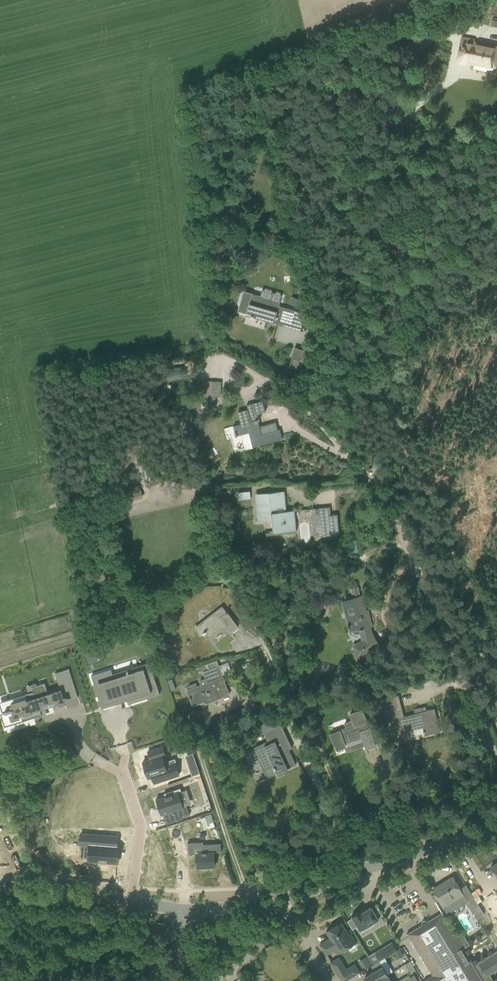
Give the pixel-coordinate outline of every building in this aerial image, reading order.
[(463,13),(461,24),(470,26),(473,15),(463,13)] [(495,67),(496,55),(496,48),(472,43),(473,40),(462,38),(458,59),(460,61),(466,63),(468,61),(495,67)] [(266,320),(266,321),(274,323),(275,319),(280,321),(280,320),(285,322),(289,310),(279,307),(280,303),(243,292),(238,311),(251,315),(250,316),(254,317),(254,316),(266,320)] [(289,367),(301,370),(306,351),(295,348),(289,367)] [(203,396),(208,397),(208,410),(215,411),(217,382),(204,381),(203,396)] [(249,433),(252,446),(282,438),(280,430),(260,435),(259,430),(260,430),(258,421),(259,421),(259,419),(258,419),(257,417),(258,417),(254,404),(247,406),(251,422),(233,427),(236,437),(249,433)] [(207,452),(200,456),(204,464),(212,459),(207,452)] [(127,489),(130,499),(134,498),(135,500),(143,498),(138,485),(127,489)] [(249,491),(238,492),(239,500),(250,499),(249,491)] [(259,494),(260,500),(261,499),(261,505),(260,505),(261,511),(259,511),(259,515),(260,514),(261,520),(256,520),(256,522),(267,521),(266,520),(272,519),(273,533),(296,530),(294,511),(284,511),(284,507),(285,507),(284,491),(259,494)] [(317,522),(318,536),(331,535),(330,521),(331,521),(331,517),(317,518),(317,522)] [(228,574),(222,579),(227,584),(232,579),(228,574)] [(348,624),(348,627),(349,627),(350,632),(359,629),(363,640),(361,642),(368,653),(379,647),(373,635),(372,636),(369,626),(371,626),(368,616),(365,616),(364,612),(365,612),(361,597),(359,597),(357,587),(350,589),(353,599),(348,600),(343,602),(348,619),(347,619),(348,624)] [(194,629),(199,636),(203,633),(204,634),(206,632),(209,636),(224,624),(231,633),(238,627),(227,614),(228,613),(227,611),(226,612),(222,607),(214,613),(194,629)] [(216,660),(196,667),(198,674),(203,672),(207,683),(187,691),(193,706),(205,701),(205,704),(229,695),(216,660)] [(111,670),(91,676),(98,697),(112,692),(115,701),(120,700),(120,697),(125,696),(144,690),(147,699),(159,695),(157,686),(154,687),(151,677),(148,667),(138,670),(135,671),(136,676),(130,678),(114,682),(112,677),(113,677),(112,674),(111,670)] [(69,669),(55,673),(60,690),(63,699),(64,698),(64,700),(76,696),(76,698),(78,698),(69,669)] [(7,710),(5,711),(5,712),(5,713),(8,712),(11,723),(26,718),(33,716),(34,718),(41,715),(42,715),(40,710),(45,708),(52,706),(64,702),(63,699),(60,690),(48,693),(45,683),(37,685),(32,687),(33,692),(5,700),(8,710),(7,710)] [(392,714),(399,743),(409,740),(406,727),(421,723),(425,735),(439,732),(440,732),(434,709),(426,711),(425,707),(414,710),(415,714),(404,717),(398,696),(378,701),(382,717),(392,714)] [(271,697),(262,701),(265,707),(274,703),(271,697)] [(315,710),(313,704),(304,706),(306,713),(315,710)] [(375,746),(369,729),(366,723),(367,722),(363,712),(351,717),(354,723),(346,726),(348,731),(331,737),(337,750),(345,747),(345,745),(363,738),(366,749),(375,746)] [(296,765),(283,737),(266,745),(264,743),(244,752),(250,763),(258,759),(264,772),(274,767),(275,769),(278,775),(288,770),(288,769),(296,765)] [(150,759),(143,762),(148,778),(152,777),(154,783),(179,775),(176,767),(167,770),(162,756),(165,756),(162,748),(148,753),(150,759)] [(197,766),(190,769),(192,776),(200,774),(197,766)] [(165,797),(156,800),(161,815),(163,814),(164,818),(166,824),(184,819),(183,817),(190,815),(186,805),(183,806),(179,793),(182,792),(181,788),(163,793),(164,795),(165,797)] [(81,834),(80,846),(89,847),(88,861),(100,862),(99,864),(106,864),(106,863),(118,864),(119,847),(117,846),(117,837),(81,834)] [(203,842),(188,843),(188,854),(193,854),(196,854),(197,868),(215,867),(214,853),(217,853),(221,852),(221,843),(203,844),(203,842)] [(434,892),(430,894),(433,899),(437,897),(443,908),(464,895),(453,877),(432,890),(434,892)] [(475,897),(467,901),(475,918),(483,914),(475,897)] [(385,923),(381,916),(378,918),(371,907),(364,911),(363,910),(351,916),(360,930),(374,922),(377,927),(385,923)] [(463,949),(469,945),(461,933),(456,936),(450,927),(442,913),(424,923),(407,933),(416,947),(434,976),(426,980),(483,980),(463,949)] [(326,931),(330,938),(320,945),(326,955),(335,950),(337,954),(356,943),(350,934),(349,935),(341,922),(326,931)] [(205,940),(208,947),(218,942),(215,935),(205,940)] [(380,961),(397,951),(392,942),(375,952),(380,961)] [(474,966),(483,980),(486,980),(489,979),(487,975),(496,969),(496,952),(479,963),(474,966)] [(338,976),(339,976),(342,980),(346,980),(360,973),(354,964),(346,970),(339,958),(330,963),(338,976)] [(387,975),(388,975),(383,966),(365,977),(367,980),(377,980),(387,975)]
